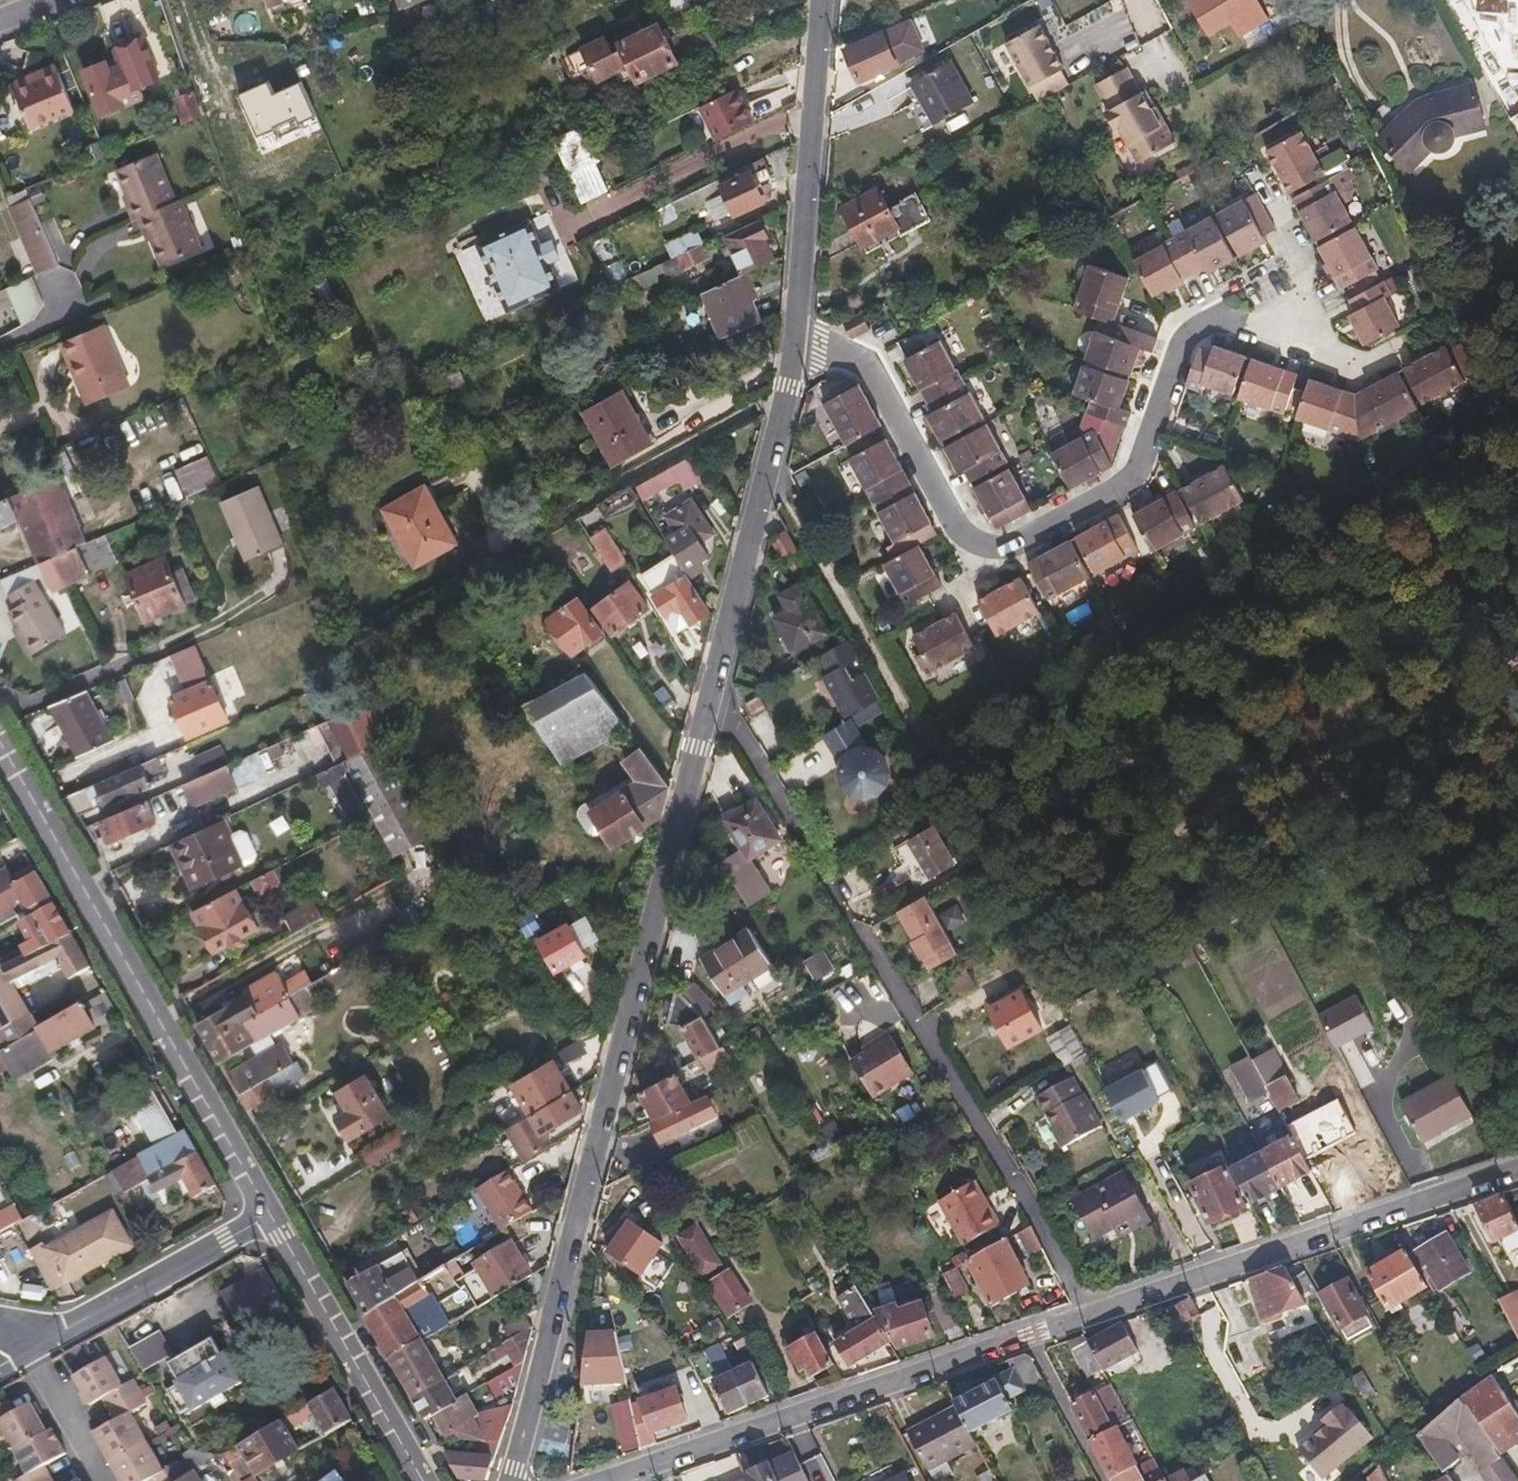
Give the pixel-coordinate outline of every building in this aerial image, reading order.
[(275,16),(312,2),(311,0),(269,0),(275,16)] [(399,9),(420,0),(395,0),(399,9)] [(687,0),(669,0),(677,17),(692,9),(687,0)] [(1099,23),(1086,30),(1099,54),(1136,34),(1118,0),(1112,0),(1092,10),(1099,23)] [(1210,35),(1242,16),(1246,23),(1265,11),(1259,0),(1190,0),(1210,35)] [(1454,3),(1490,67),(1511,58),(1517,58),(1517,0),(1458,0),(1454,3)] [(1278,35),(1304,22),(1297,7),(1270,21),(1278,35)] [(434,29),(449,23),(445,13),(430,20),(434,29)] [(621,43),(640,81),(679,62),(661,24),(649,30),(645,21),(628,31),(631,38),(621,43)] [(910,22),(846,48),(861,82),(923,53),(910,22)] [(1063,69),(1042,27),(1009,44),(1037,102),(1068,85),(1061,71),(1063,69)] [(625,71),(607,37),(582,49),(599,84),(625,71)] [(145,41),(116,52),(118,58),(131,91),(141,87),(159,79),(145,41)] [(131,91),(118,58),(75,74),(94,122),(146,100),(141,87),(131,91)] [(950,60),(912,82),(935,123),(972,102),(950,60)] [(43,72),(60,115),(73,109),(56,67),(43,72)] [(1140,92),(1126,67),(1095,84),(1109,110),(1105,112),(1115,130),(1119,127),(1138,163),(1171,145),(1174,140),(1165,125),(1160,125),(1152,109),(1155,107),(1145,89),(1140,92)] [(15,133),(60,115),(43,72),(30,77),(32,82),(0,95),(0,139),(15,133)] [(270,79),(238,93),(259,141),(316,116),(302,83),(276,94),(270,79)] [(1417,102),(1379,138),(1411,170),(1431,150),(1439,152),(1447,150),(1454,143),(1456,136),(1485,127),(1474,85),(1429,96),(1417,102)] [(755,122),(738,89),(736,89),(700,107),(716,142),(755,122)] [(205,116),(196,91),(175,98),(184,125),(201,117),(205,116)] [(392,107),(397,117),(407,113),(401,103),(392,107)] [(1165,125),(1155,107),(1152,109),(1160,125),(1165,125)] [(407,113),(397,117),(400,125),(411,121),(407,113)] [(571,171),(600,157),(585,124),(555,139),(571,171)] [(1265,152),(1289,195),(1324,175),(1301,132),(1265,152)] [(600,157),(571,171),(586,201),(610,189),(597,164),(603,161),(600,157)] [(724,193),(734,211),(735,216),(766,201),(771,197),(771,188),(766,188),(764,184),(772,183),(772,177),(762,158),(718,180),(724,193)] [(118,213),(124,227),(131,224),(167,208),(147,161),(108,179),(122,211),(118,213)] [(718,180),(672,203),(678,216),(714,198),(724,193),(718,180)] [(1329,180),(1292,201),(1298,212),(1315,243),(1352,222),(1329,180)] [(930,220),(916,193),(901,201),(902,203),(890,210),(879,189),(844,208),(865,248),(899,228),(902,235),(930,220)] [(9,208),(38,276),(60,267),(56,258),(27,190),(9,197),(12,206),(9,208)] [(734,211),(724,193),(714,198),(723,217),(734,211)] [(1264,209),(1257,195),(1218,217),(1242,260),(1267,246),(1263,239),(1276,232),(1264,209)] [(167,208),(131,224),(138,240),(141,239),(155,271),(194,253),(173,205),(167,208)] [(558,237),(546,212),(494,237),(527,305),(578,280),(566,255),(558,237)] [(1175,240),(1195,276),(1206,270),(1210,278),(1237,262),(1213,219),(1175,240)] [(726,238),(744,275),(745,274),(775,260),(766,239),(770,238),(762,221),(726,238)] [(899,228),(865,248),(868,254),(902,235),(899,228)] [(1355,228),(1318,248),(1343,292),(1379,271),(1355,228)] [(564,234),(558,237),(566,255),(572,252),(564,234)] [(1155,299),(1195,276),(1175,240),(1162,247),(1163,248),(1136,263),(1155,299)] [(704,243),(679,255),(686,270),(712,258),(704,243)] [(638,275),(643,287),(645,291),(687,271),(686,270),(679,255),(638,275)] [(1076,312),(1115,327),(1131,284),(1092,269),(1076,312)] [(755,298),(745,274),(744,275),(704,293),(722,338),(760,323),(750,299),(755,298)] [(643,287),(638,275),(621,283),(625,292),(630,289),(632,292),(643,287)] [(1383,282),(1349,302),(1356,315),(1350,318),(1366,346),(1398,328),(1383,299),(1389,296),(1383,282)] [(12,294),(9,288),(0,292),(0,299),(12,294)] [(876,328),(871,319),(858,327),(863,335),(874,328),(876,328)] [(104,326),(63,343),(89,404),(130,386),(104,326)] [(1087,362),(1132,378),(1142,350),(1149,354),(1154,356),(1159,343),(1119,328),(1115,340),(1098,334),(1087,362)] [(1476,365),(1482,362),(1469,334),(1462,338),(1476,365)] [(904,359),(926,402),(963,381),(957,369),(955,370),(939,340),(904,359)] [(1202,346),(1187,384),(1201,388),(1204,379),(1235,391),(1250,354),(1219,342),(1215,351),(1202,346)] [(1447,343),(1403,367),(1422,402),(1465,378),(1447,343)] [(1256,356),(1241,394),(1285,411),(1299,374),(1256,356)] [(1092,400),(1088,412),(1127,428),(1132,416),(1119,411),(1128,385),(1085,368),(1075,394),(1092,400)] [(447,376),(460,406),(474,399),(460,370),(447,376)] [(1355,394),(1358,438),(1415,405),(1396,371),(1369,387),(1355,394)] [(1298,415),(1358,438),(1355,394),(1342,390),(1312,378),(1298,415)] [(963,381),(926,402),(932,412),(928,415),(942,441),(983,418),(963,381)] [(825,403),(848,444),(878,427),(881,425),(859,384),(825,403)] [(624,392),(586,414),(615,465),(652,443),(624,392)] [(945,446),(959,474),(964,471),(970,483),(1007,463),(986,424),(945,446)] [(884,437),(878,427),(848,444),(853,455),(884,437)] [(1093,433),(1053,454),(1072,489),(1112,467),(1093,433)] [(884,437),(853,455),(848,458),(872,500),(907,480),(884,437)] [(214,455),(177,472),(188,498),(225,482),(214,455)] [(635,488),(643,502),(680,481),(685,491),(699,482),(687,459),(635,488)] [(1181,491),(1201,527),(1244,503),(1225,468),(1181,491)] [(1031,511),(1009,469),(973,488),(989,517),(996,530),(1031,511)] [(88,542),(60,475),(0,501),(0,529),(21,520),(40,563),(41,563),(54,557),(79,546),(88,542)] [(907,480),(872,500),(897,545),(931,526),(907,480)] [(426,486),(384,509),(416,567),(457,544),(426,486)] [(260,487),(222,502),(248,562),(285,546),(260,487)] [(1134,518),(1153,552),(1195,529),(1175,495),(1134,518)] [(679,534),(667,541),(676,556),(688,573),(690,578),(705,569),(701,562),(709,557),(701,543),(713,535),(692,501),(668,517),(679,534)] [(179,502),(171,506),(178,520),(185,517),(179,502)] [(592,511),(600,523),(613,515),(606,504),(592,511)] [(1118,516),(1076,539),(1096,576),(1139,553),(1118,516)] [(931,526),(897,545),(887,550),(894,561),(918,548),(937,537),(931,526)] [(613,575),(627,565),(603,528),(589,537),(613,575)] [(801,554),(787,529),(771,539),(785,563),(801,554)] [(79,546),(91,574),(109,566),(96,539),(88,542),(79,546)] [(1091,579),(1071,542),(1027,566),(1047,602),(1091,579)] [(54,557),(68,587),(92,576),(91,574),(79,546),(54,557)] [(894,561),(883,567),(906,608),(928,595),(939,589),(918,548),(894,561)] [(688,573),(676,556),(644,577),(678,633),(708,614),(685,575),(688,573)] [(54,557),(41,563),(55,593),(68,587),(54,557)] [(185,605),(175,580),(166,558),(127,574),(148,622),(185,605)] [(187,575),(175,580),(185,605),(197,600),(187,575)] [(8,612),(17,627),(33,655),(68,634),(37,580),(10,595),(17,607),(8,612)] [(1021,581),(978,603),(998,639),(1040,615),(1021,581)] [(628,583),(596,607),(616,634),(648,611),(628,583)] [(802,584),(781,595),(789,610),(776,618),(785,635),(783,638),(782,642),(787,652),(794,653),(828,634),(802,584)] [(543,625),(555,641),(562,636),(570,646),(576,654),(603,633),(578,598),(543,625)] [(956,615),(912,639),(932,675),(975,651),(956,615)] [(33,655),(17,627),(13,630),(29,657),(33,655)] [(562,636),(555,641),(563,652),(570,646),(562,636)] [(848,641),(820,656),(829,673),(823,677),(847,719),(881,701),(866,674),(854,681),(846,667),(858,660),(848,641)] [(185,693),(212,681),(196,645),(169,657),(185,693)] [(526,705),(561,762),(626,727),(586,673),(531,702),(526,705)] [(212,681),(185,693),(172,699),(188,737),(228,720),(212,681)] [(72,729),(66,732),(78,756),(113,739),(87,691),(59,704),(72,729)] [(760,697),(747,704),(752,717),(767,709),(760,697)] [(364,706),(313,728),(334,767),(345,762),(384,744),(398,737),(379,700),(364,706)] [(72,729),(59,704),(51,707),(66,732),(72,729)] [(877,705),(856,718),(861,727),(883,714),(877,705)] [(848,719),(823,735),(841,764),(839,774),(843,786),(852,795),(865,797),(877,793),(885,784),(888,772),(884,759),(876,751),(866,750),(848,719)] [(285,755),(280,742),(268,748),(274,760),(285,755)] [(436,838),(384,744),(345,762),(350,772),(374,818),(383,836),(395,857),(436,838)] [(194,758),(202,777),(229,765),(222,746),(194,758)] [(670,786),(642,749),(625,761),(641,782),(593,811),(614,846),(607,850),(615,862),(644,844),(648,838),(649,832),(647,825),(663,816),(670,786)] [(255,753),(230,764),(233,771),(241,767),(248,782),(264,775),(255,753)] [(105,805),(107,808),(152,787),(146,774),(162,767),(158,757),(69,796),(80,816),(105,805)] [(364,824),(371,820),(347,774),(350,772),(345,762),(334,767),(315,776),(322,790),(331,786),(348,818),(340,822),(345,833),(364,824)] [(233,771),(230,764),(229,765),(202,777),(184,785),(191,804),(193,807),(248,782),(241,767),(233,771)] [(167,792),(148,800),(157,819),(191,804),(184,785),(167,792)] [(111,817),(101,821),(111,842),(158,822),(157,819),(148,800),(111,817)] [(757,800),(726,819),(744,848),(750,859),(767,848),(780,839),(757,800)] [(105,805),(80,816),(87,828),(101,821),(111,817),(107,808),(105,805)] [(371,820),(364,824),(369,834),(372,832),(376,840),(383,836),(374,818),(371,820)] [(225,819),(172,843),(184,870),(189,868),(199,888),(246,865),(233,837),(225,819)] [(910,840),(932,877),(955,863),(933,826),(910,840)] [(242,831),(233,837),(246,865),(256,861),(257,854),(247,834),(242,831)] [(788,882),(767,848),(750,859),(744,848),(722,861),(750,905),(788,882)] [(6,925),(26,913),(53,899),(38,873),(18,883),(10,867),(0,872),(0,921),(3,920),(6,925)] [(275,869),(252,881),(260,896),(276,888),(272,881),(279,877),(275,869)] [(248,915),(234,890),(194,911),(217,950),(256,929),(255,927),(263,923),(256,910),(248,915)] [(926,895),(898,911),(915,941),(914,943),(921,956),(928,951),(935,963),(958,950),(926,895)] [(23,947),(28,957),(74,934),(53,899),(26,913),(30,920),(21,925),(31,943),(23,947)] [(288,915),(297,933),(302,930),(322,919),(313,902),(288,915)] [(518,918),(529,937),(542,929),(532,911),(518,918)] [(322,919),(302,930),(309,944),(331,931),(324,918),(322,919)] [(568,925),(540,941),(557,971),(584,955),(568,925)] [(750,928),(703,958),(731,1003),(749,992),(745,984),(773,965),(750,928)] [(3,968),(13,984),(60,961),(72,981),(94,968),(74,934),(28,957),(3,968)] [(824,950),(806,960),(818,980),(836,969),(824,950)] [(928,951),(921,956),(928,968),(935,963),(928,951)] [(1017,980),(1028,975),(1021,961),(1011,967),(1017,980)] [(31,1016),(13,984),(3,968),(0,969),(0,1033),(31,1016)] [(976,983),(969,970),(948,982),(955,996),(976,983)] [(308,987),(311,984),(306,975),(285,987),(276,972),(247,989),(250,994),(199,1024),(210,1042),(308,987)] [(1028,975),(1017,980),(1022,989),(990,1008),(1010,1046),(1044,1027),(1064,1065),(1075,1059),(1028,975)] [(318,1007),(308,987),(210,1042),(221,1063),(318,1007)] [(683,993),(674,991),(672,1001),(667,1000),(663,1012),(669,1014),(667,1023),(684,1027),(700,1057),(721,1046),(704,1016),(683,993)] [(10,1070),(16,1080),(61,1055),(58,1051),(121,1015),(107,992),(40,1031),(0,1053),(0,1075),(10,1070)] [(1355,993),(1318,1013),(1337,1048),(1374,1029),(1355,993)] [(52,1005),(34,1010),(38,1025),(56,1021),(52,1005)] [(31,1016),(0,1033),(0,1053),(40,1031),(31,1016)] [(721,1046),(700,1057),(709,1071),(731,1058),(728,1053),(764,1033),(760,1026),(721,1046)] [(890,1032),(875,1042),(877,1046),(866,1053),(851,1062),(872,1097),(913,1073),(890,1032)] [(240,1095),(296,1063),(283,1041),(227,1073),(240,1095)] [(333,1041),(316,1051),(320,1058),(337,1049),(333,1041)] [(863,1048),(866,1053),(877,1046),(875,1042),(863,1048)] [(322,1061),(320,1058),(316,1051),(296,1063),(240,1095),(250,1113),(252,1112),(251,1109),(278,1094),(277,1090),(294,1081),(292,1078),(322,1061)] [(1254,1062),(1250,1054),(1230,1065),(1251,1104),(1271,1094),(1254,1062)] [(1264,1057),(1254,1062),(1271,1094),(1280,1110),(1299,1100),(1285,1075),(1278,1080),(1265,1056),(1264,1057)] [(516,1084),(533,1115),(571,1092),(553,1062),(516,1084)] [(1143,1067),(1104,1087),(1123,1122),(1160,1103),(1143,1067)] [(657,1119),(690,1102),(675,1072),(641,1091),(657,1119)] [(721,1087),(735,1080),(732,1074),(718,1081),(721,1087)] [(1471,1114),(1449,1075),(1401,1103),(1422,1142),(1471,1114)] [(368,1076),(339,1093),(350,1111),(339,1118),(351,1139),(391,1115),(368,1076)] [(1077,1078),(1037,1099),(1045,1115),(1048,1114),(1054,1126),(1052,1127),(1062,1147),(1102,1126),(1077,1078)] [(140,1154),(141,1156),(154,1177),(200,1152),(186,1129),(179,1134),(155,1091),(132,1104),(140,1119),(133,1123),(145,1143),(152,1140),(155,1146),(140,1154)] [(581,1111),(571,1092),(533,1115),(506,1131),(524,1161),(550,1146),(543,1133),(581,1111)] [(657,1119),(652,1121),(661,1142),(717,1114),(708,1093),(690,1102),(657,1119)] [(1338,1098),(1290,1122),(1308,1158),(1356,1134),(1338,1098)] [(829,1145),(838,1140),(833,1130),(823,1136),(829,1145)] [(400,1132),(360,1155),(366,1167),(406,1144),(400,1132)] [(1264,1154),(1283,1188),(1313,1171),(1295,1138),(1264,1154)] [(141,1156),(140,1154),(134,1143),(112,1155),(119,1168),(141,1156)] [(829,1145),(811,1153),(817,1163),(835,1155),(829,1145)] [(154,1177),(141,1184),(152,1203),(154,1201),(163,1216),(180,1206),(175,1198),(169,1188),(186,1178),(192,1189),(197,1198),(218,1185),(200,1152),(154,1177)] [(1283,1188),(1264,1154),(1233,1171),(1252,1205),(1283,1188)] [(141,1156),(119,1168),(115,1170),(126,1192),(141,1184),(154,1177),(141,1156)] [(1227,1169),(1194,1184),(1212,1224),(1245,1208),(1227,1169)] [(966,1170),(932,1190),(957,1234),(991,1214),(966,1170)] [(501,1233),(532,1214),(507,1171),(476,1190),(501,1233)] [(1096,1239),(1116,1228),(1130,1220),(1136,1230),(1152,1221),(1128,1174),(1076,1202),(1096,1239)] [(169,1188),(175,1198),(192,1189),(186,1178),(169,1188)] [(1517,1227),(1517,1219),(1504,1192),(1477,1201),(1496,1238),(1517,1227)] [(131,1193),(123,1198),(130,1209),(137,1205),(131,1193)] [(53,1204),(36,1214),(41,1224),(59,1214),(53,1204)] [(16,1224),(23,1220),(16,1206),(0,1214),(0,1233),(16,1224)] [(30,1249),(52,1290),(134,1246),(115,1213),(49,1250),(44,1242),(30,1249)] [(1130,1220),(1116,1228),(1122,1238),(1136,1230),(1130,1220)] [(631,1222),(610,1252),(641,1275),(662,1244),(631,1222)] [(699,1224),(678,1237),(703,1278),(724,1265),(699,1224)] [(1445,1234),(1419,1250),(1442,1290),(1468,1274),(1445,1234)] [(1031,1286),(1007,1240),(987,1251),(1011,1296),(1031,1286)] [(479,1267),(494,1293),(496,1297),(521,1282),(532,1276),(512,1244),(478,1266),(479,1267)] [(993,1306),(1011,1296),(987,1251),(962,1264),(965,1270),(971,1266),(993,1306)] [(366,1316),(422,1282),(403,1252),(347,1284),(366,1316)] [(1355,1282),(1383,1331),(1399,1322),(1394,1314),(1404,1308),(1401,1303),(1428,1286),(1407,1252),(1355,1282)] [(1285,1266),(1248,1279),(1261,1321),(1269,1324),(1282,1318),(1281,1315),(1310,1306),(1308,1304),(1291,1276),(1285,1266)] [(489,1296),(494,1293),(479,1267),(474,1271),(489,1296)] [(970,1291),(957,1267),(954,1269),(944,1274),(956,1298),(970,1291)] [(731,1268),(712,1280),(735,1316),(754,1304),(731,1268)] [(1291,1276),(1308,1304),(1319,1298),(1304,1268),(1291,1276)] [(224,1295),(245,1332),(266,1320),(277,1339),(298,1327),(266,1271),(224,1295)] [(1348,1281),(1324,1294),(1349,1340),(1373,1327),(1348,1281)] [(423,1339),(448,1324),(430,1293),(422,1282),(366,1316),(365,1317),(390,1359),(423,1339)] [(467,1287),(461,1291),(452,1296),(464,1316),(479,1307),(467,1287)] [(891,1344),(857,1287),(839,1298),(860,1330),(837,1344),(852,1367),(891,1344)] [(1517,1328),(1517,1289),(1500,1300),(1515,1330),(1517,1328)] [(1200,1315),(1192,1298),(1175,1304),(1186,1323),(1200,1315)] [(879,1313),(900,1348),(934,1336),(923,1304),(900,1311),(897,1306),(879,1313)] [(1186,1323),(1175,1304),(1159,1312),(1174,1339),(1190,1331),(1186,1323)] [(619,1309),(612,1310),(617,1333),(624,1369),(632,1367),(619,1309)] [(504,1328),(511,1340),(533,1326),(526,1315),(504,1328)] [(1122,1322),(1088,1340),(1104,1369),(1106,1372),(1139,1352),(1122,1322)] [(511,1340),(488,1354),(494,1364),(508,1355),(515,1367),(524,1363),(533,1326),(511,1340)] [(737,1336),(732,1338),(740,1352),(755,1343),(748,1330),(737,1336)] [(171,1354),(158,1332),(133,1347),(146,1369),(171,1354)] [(588,1334),(582,1384),(627,1382),(624,1369),(617,1333),(588,1334)] [(836,1365),(820,1335),(790,1350),(802,1370),(809,1366),(814,1375),(836,1365)] [(213,1339),(197,1348),(186,1354),(170,1363),(179,1378),(176,1380),(178,1385),(170,1389),(183,1412),(191,1407),(194,1412),(214,1400),(225,1394),(244,1382),(227,1351),(222,1354),(213,1339)] [(413,1399),(446,1379),(423,1339),(390,1359),(413,1399)] [(1104,1369),(1088,1340),(1073,1349),(1089,1378),(1104,1369)] [(183,1348),(186,1354),(197,1348),(194,1342),(183,1348)] [(721,1344),(705,1351),(718,1378),(714,1380),(730,1416),(750,1406),(734,1371),(721,1344)] [(956,1404),(972,1434),(1013,1412),(1008,1400),(1044,1380),(1033,1357),(1025,1355),(1007,1361),(1012,1371),(954,1401),(956,1404)] [(109,1358),(77,1376),(92,1404),(104,1397),(110,1409),(141,1391),(134,1380),(125,1385),(109,1358)] [(734,1371),(750,1406),(770,1398),(753,1361),(734,1371)] [(515,1367),(488,1384),(496,1400),(518,1388),(524,1363),(515,1367)] [(1352,1377),(1365,1400),(1376,1393),(1362,1371),(1352,1377)] [(462,1381),(458,1372),(446,1379),(413,1399),(426,1420),(434,1415),(435,1417),(459,1403),(457,1401),(450,1388),(462,1381)] [(1502,1456),(1517,1445),(1517,1414),(1493,1374),(1463,1397),(1489,1437),(1502,1456)] [(644,1388),(630,1392),(642,1449),(656,1444),(652,1433),(688,1420),(678,1391),(648,1400),(644,1388)] [(335,1389),(308,1405),(326,1436),(352,1420),(335,1389)] [(112,1462),(148,1440),(131,1411),(147,1401),(141,1391),(110,1409),(116,1420),(94,1432),(112,1462)] [(1093,1392),(1073,1402),(1092,1440),(1112,1428),(1093,1392)] [(225,1394),(214,1400),(218,1407),(228,1401),(225,1394)] [(478,1440),(471,1428),(467,1422),(481,1415),(469,1395),(457,1401),(459,1403),(435,1417),(447,1438),(478,1440)] [(1446,1475),(1447,1474),(1472,1451),(1489,1437),(1463,1397),(1418,1435),(1423,1441),(1431,1452),(1446,1475)] [(8,1400),(0,1404),(0,1425),(14,1449),(48,1431),(31,1402),(14,1411),(8,1400)] [(502,1441),(513,1404),(484,1413),(485,1418),(478,1429),(471,1428),(478,1440),(480,1440),(502,1441)] [(956,1404),(908,1431),(935,1480),(941,1480),(954,1474),(948,1463),(972,1450),(976,1459),(983,1455),(972,1434),(956,1404)] [(1322,1431),(1298,1451),(1323,1480),(1371,1440),(1342,1405),(1322,1421),(1326,1425),(1321,1429),(1322,1431)] [(1138,1467),(1126,1445),(1142,1436),(1132,1417),(1112,1428),(1092,1440),(1114,1480),(1145,1480),(1138,1467)] [(242,1480),(244,1480),(300,1450),(284,1420),(226,1454),(242,1480)] [(14,1449),(27,1472),(13,1480),(40,1480),(50,1475),(43,1463),(65,1451),(52,1428),(48,1431),(14,1449)] [(1472,1451),(1489,1480),(1517,1480),(1502,1456),(1489,1437),(1472,1451)] [(148,1440),(112,1462),(122,1480),(147,1480),(148,1480),(149,1480),(178,1480),(187,1474),(179,1462),(165,1470),(148,1440)] [(460,1480),(479,1480),(488,1480),(502,1441),(480,1440),(475,1455),(450,1453),(447,1456),(460,1480)] [(1431,1452),(1423,1441),(1412,1449),(1419,1460),(1431,1452)] [(737,1454),(708,1463),(713,1479),(743,1469),(737,1454)] [(801,1466),(795,1454),(746,1475),(748,1478),(749,1480),(809,1480),(801,1466)] [(821,1457),(801,1466),(809,1480),(833,1480),(821,1457)] [(1155,1458),(1138,1467),(1145,1480),(1162,1480),(1167,1478),(1155,1458)] [(318,1480),(345,1480),(351,1474),(335,1461),(318,1480)] [(1167,1478),(1168,1480),(1210,1480),(1198,1461),(1167,1478)] [(864,1480),(888,1480),(897,1476),(891,1465),(864,1480)] [(1368,1477),(1370,1480),(1387,1480),(1379,1467),(1368,1477)] [(990,1469),(976,1477),(978,1480),(996,1480),(990,1469)] [(192,1470),(187,1474),(178,1480),(200,1480),(192,1470)] [(888,1480),(909,1480),(905,1472),(897,1476),(888,1480)]
